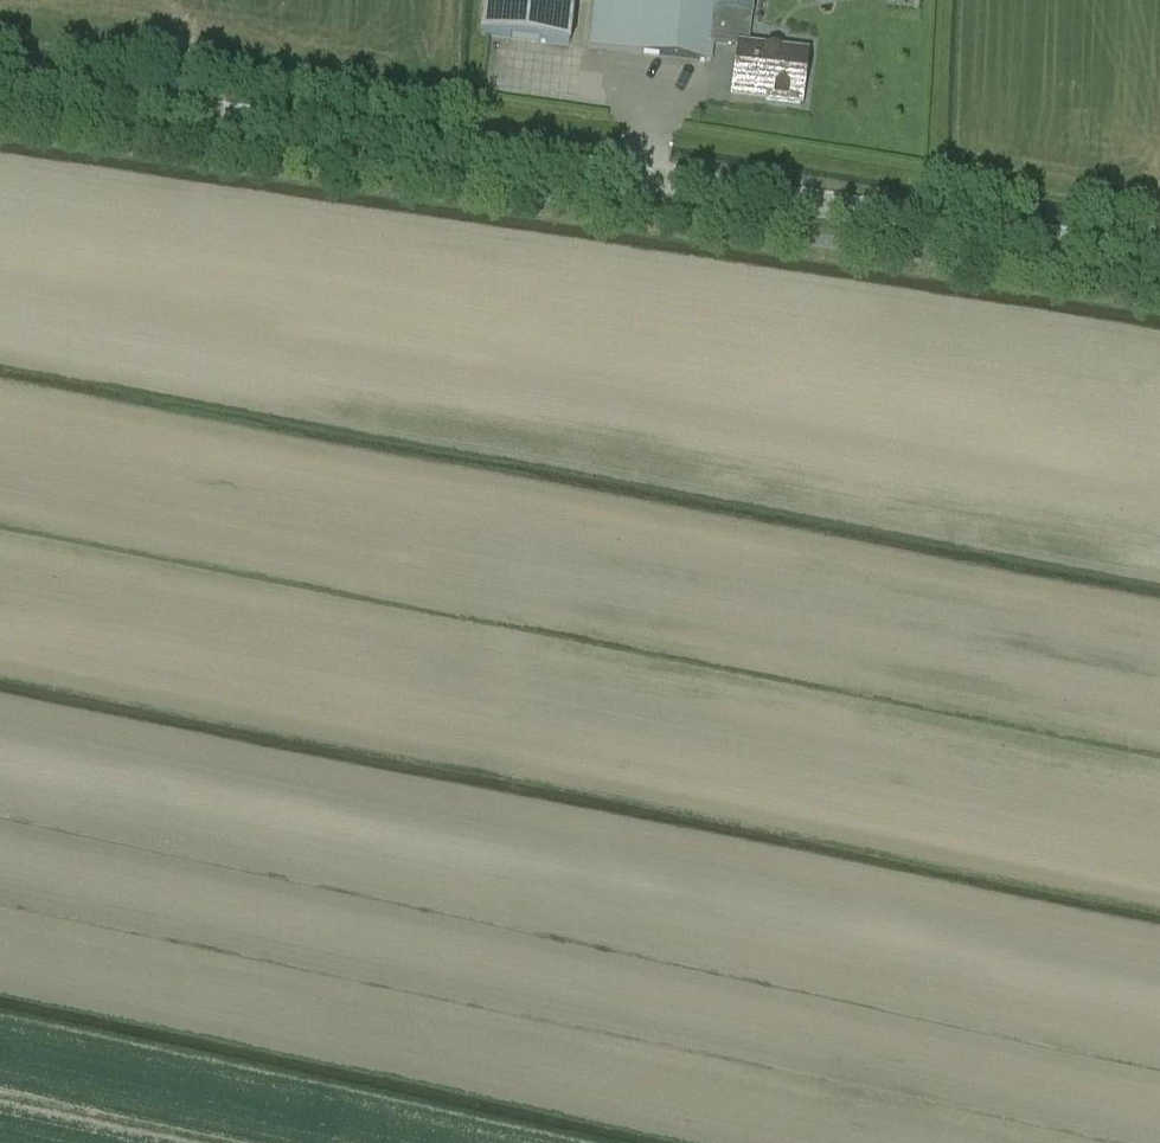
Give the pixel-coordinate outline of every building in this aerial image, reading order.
[(481,37),(567,47),(572,0),(485,0),(481,37)] [(589,48),(711,62),(713,44),(716,14),(718,0),(595,0),(589,48)] [(719,14),(752,18),(754,0),(721,0),(719,14)] [(752,18),(719,14),(716,47),(737,50),(738,46),(740,46),(740,45),(749,46),(752,18)] [(808,53),(749,46),(740,45),(740,46),(735,93),(768,97),(768,100),(802,104),(808,53)]
